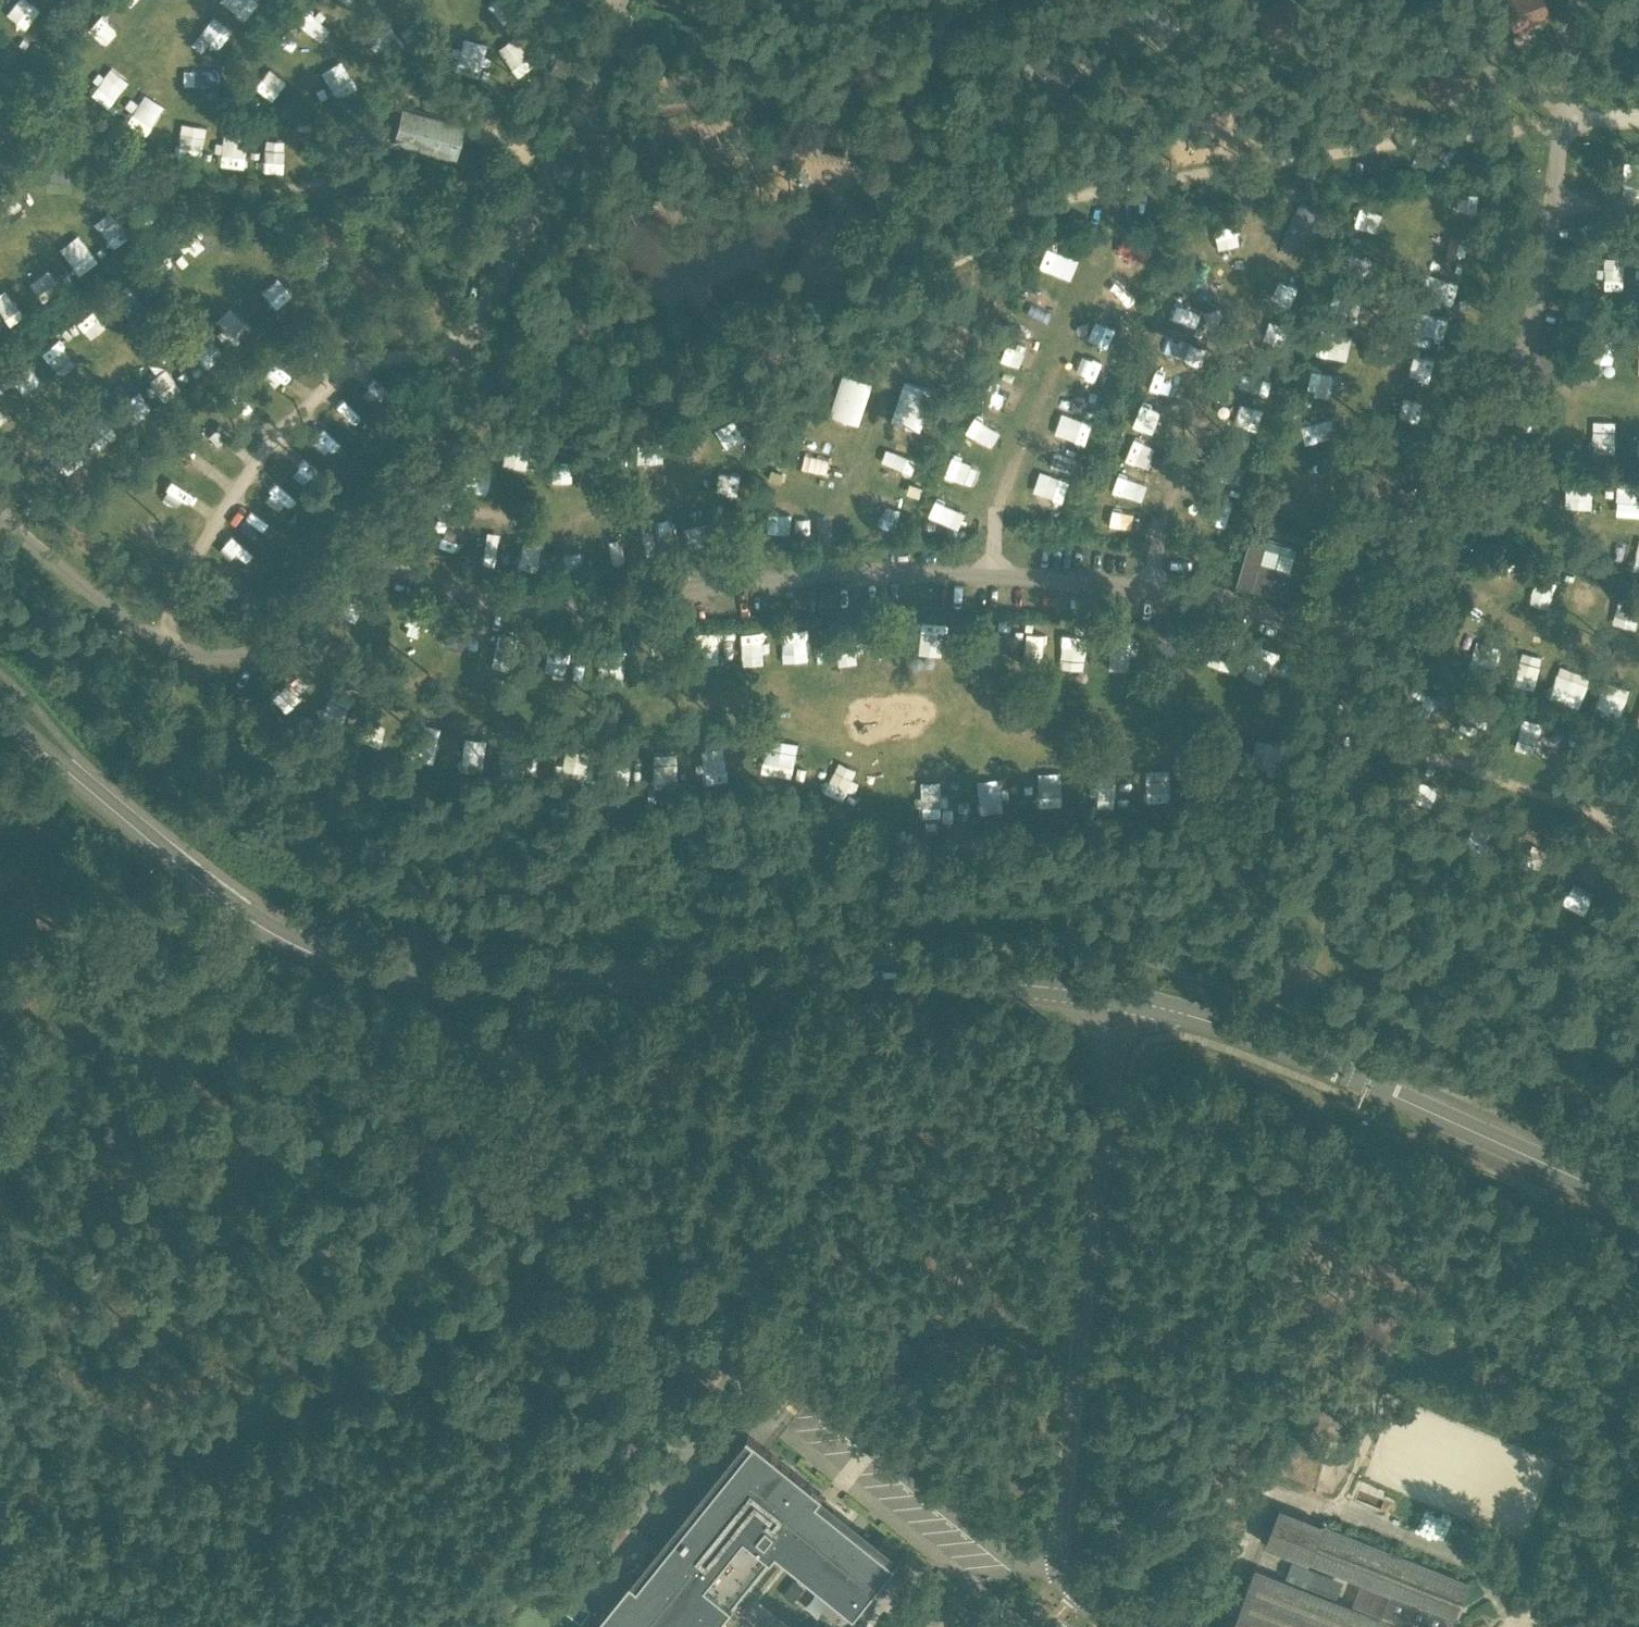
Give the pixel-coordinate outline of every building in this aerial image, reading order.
[(1160,0),(1144,0),(1130,14),(1162,45),(1183,23),(1160,0)] [(1506,1),(1516,27),(1548,15),(1543,0),(1508,0),(1506,1)] [(737,8),(720,12),(722,21),(739,17),(737,8)] [(1081,70),(1051,38),(1028,61),(1060,91),(1081,70)] [(557,55),(550,70),(563,76),(570,61),(557,55)] [(1435,92),(1469,85),(1463,58),(1429,64),(1435,92)] [(802,166),(793,175),(803,187),(812,178),(802,166)] [(1298,199),(1285,227),(1313,240),(1326,212),(1298,199)] [(772,469),(770,477),(780,481),(783,472),(772,469)] [(913,484),(909,494),(919,498),(923,487),(913,484)] [(1251,529),(1233,589),(1250,594),(1290,602),(1297,603),(1314,548),(1251,529)] [(824,1358),(813,1348),(804,1359),(816,1368),(824,1358)] [(593,1626),(716,1626),(786,1540),(792,1545),(799,1551),(790,1562),(855,1613),(901,1556),(899,1554),(893,1561),(831,1511),(828,1514),(815,1503),(823,1493),(749,1433),(747,1435),(754,1441),(638,1584),(631,1579),(593,1626)] [(1459,1604),(1468,1582),(1280,1507),(1266,1543),(1310,1561),(1362,1582),(1352,1606),(1333,1599),(1282,1578),(1256,1568),(1233,1626),(1450,1626),(1459,1604)] [(1288,1564),(1282,1578),(1333,1599),(1339,1584),(1288,1564)] [(795,1578),(783,1593),(793,1600),(805,1586),(795,1578)]
